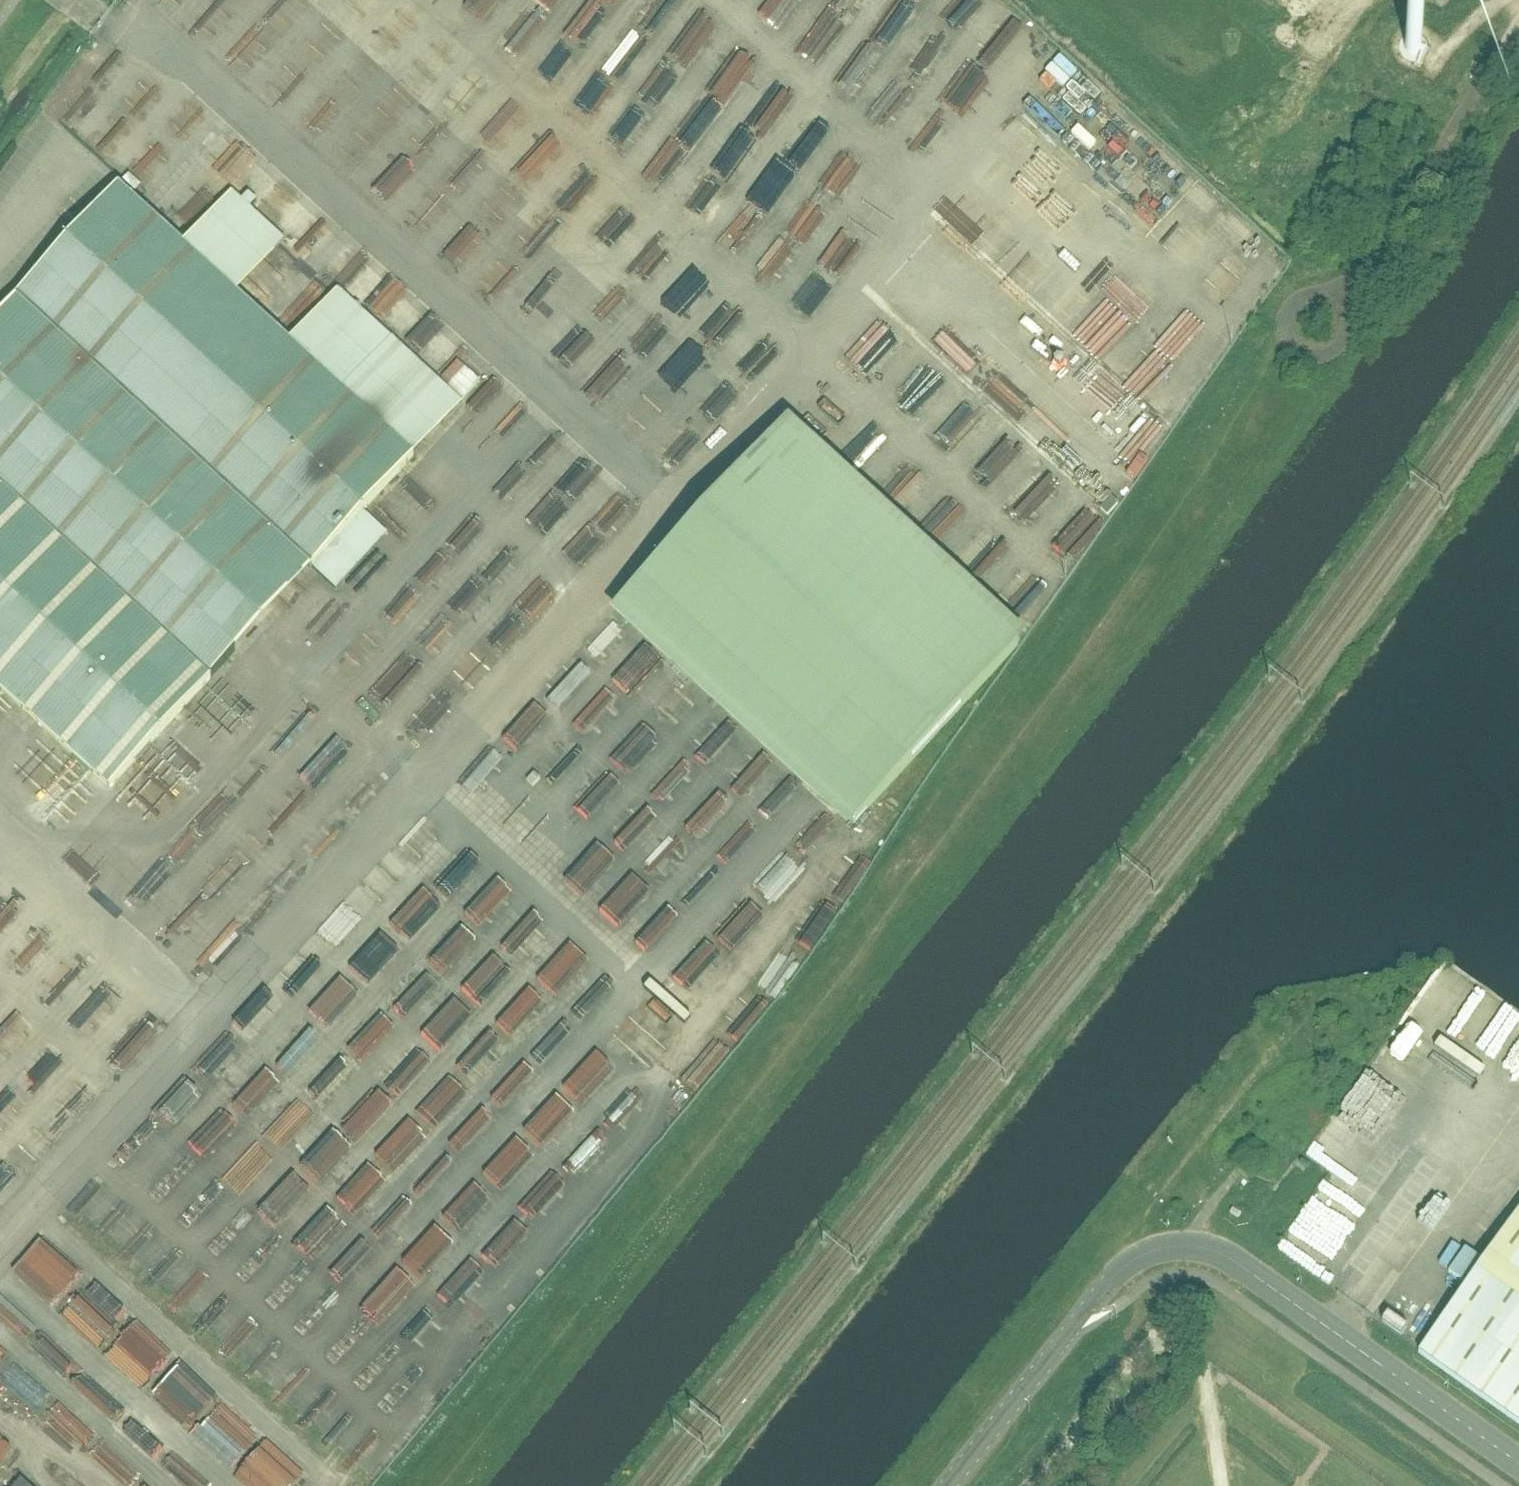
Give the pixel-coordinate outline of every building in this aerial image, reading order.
[(528,8),(544,17),(552,3),(553,4),(555,0),(533,0),(528,8)] [(666,57),(680,68),(710,31),(696,20),(666,57)] [(591,74),(607,84),(638,37),(622,26),(591,74)] [(1399,45),(1398,50),(1400,55),(1402,59),(1405,62),(1410,63),(1414,64),(1419,63),(1423,60),(1426,57),(1428,53),(1428,48),(1427,43),(1425,39),(1421,36),(1417,35),(1412,34),(1408,35),(1404,38),(1401,41),(1399,45)] [(1109,135),(1123,119),(1117,113),(1103,129),(1109,135)] [(827,161),(804,186),(817,198),(840,172),(827,161)] [(119,190),(0,320),(0,692),(111,793),(415,460),(119,190)] [(793,199),(773,225),(789,239),(810,213),(793,199)] [(1208,227),(1216,234),(1231,217),(1223,211),(1208,227)] [(332,220),(296,255),(305,265),(341,230),(332,220)] [(528,235),(512,267),(530,276),(546,244),(528,235)] [(432,315),(407,340),(421,355),(447,330),(432,315)] [(463,364),(447,382),(469,401),(485,384),(463,364)] [(1132,454),(1159,423),(1135,402),(1100,442),(1113,453),(1120,444),(1132,454)] [(961,438),(980,420),(967,407),(948,425),(961,438)] [(468,434),(492,458),(507,443),(483,419),(468,434)] [(1019,648),(782,431),(618,610),(855,827),(1019,648)] [(556,454),(527,488),(553,511),(583,477),(556,454)] [(1143,456),(1132,477),(1142,482),(1153,462),(1143,456)] [(446,578),(469,599),(499,566),(476,545),(446,578)] [(340,950),(347,937),(331,929),(324,942),(340,950)] [(495,1022),(532,983),(497,950),(460,989),(495,1022)] [(754,991),(726,1035),(742,1045),(770,1001),(754,991)] [(641,1043),(662,1063),(698,1024),(676,1004),(641,1043)] [(251,1034),(269,1014),(259,1006),(242,1026),(251,1034)] [(450,1060),(482,1023),(471,1013),(438,1050),(450,1060)] [(5,1064),(38,1028),(28,1019),(0,1049),(0,1059),(5,1064)] [(569,1022),(535,1055),(549,1070),(583,1037),(569,1022)] [(301,1080),(316,1094),(347,1060),(331,1046),(301,1080)] [(604,1083),(615,1090),(622,1078),(611,1072),(604,1083)] [(531,1218),(559,1190),(530,1160),(502,1187),(531,1218)] [(494,1258),(523,1226),(508,1212),(478,1244),(494,1258)] [(1483,1263),(1465,1251),(1448,1274),(1466,1287),(1418,1354),(1518,1426),(1518,1212),(1483,1263)] [(202,1350),(244,1381),(255,1367),(213,1336),(202,1350)] [(11,1364),(0,1354),(0,1376),(11,1364)] [(18,1416),(42,1439),(68,1411),(43,1388),(18,1416)] [(286,1425),(325,1460),(338,1446),(299,1411),(286,1425)] [(240,1467),(255,1446),(242,1437),(227,1458),(240,1467)]
